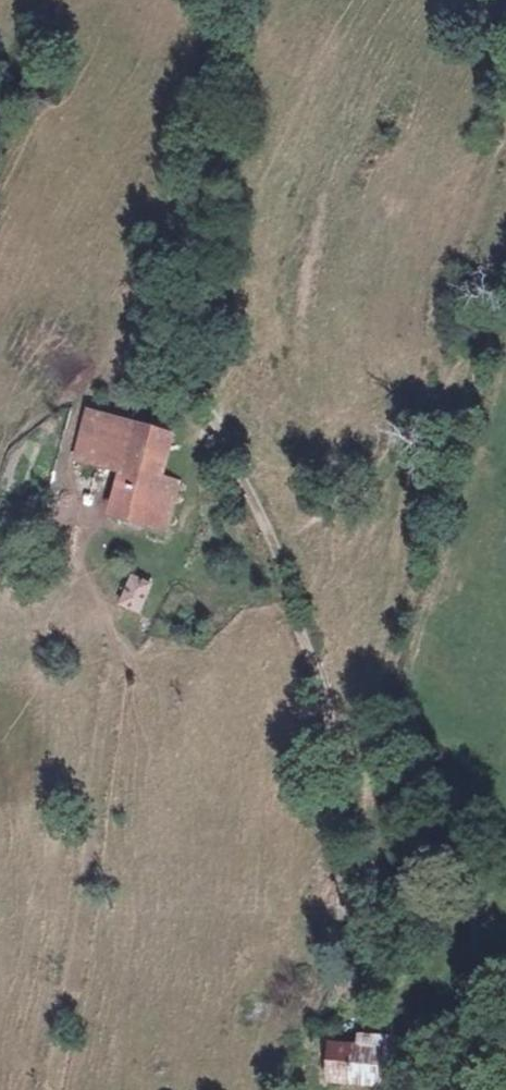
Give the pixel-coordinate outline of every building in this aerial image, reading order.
[(81,417),(71,460),(117,471),(106,518),(164,530),(175,481),(160,477),(169,434),(81,417)] [(144,612),(151,582),(130,577),(123,607),(144,612)] [(323,1089),(406,1089),(407,1083),(403,1075),(369,1070),(366,1081),(325,1075),(323,1089)]
